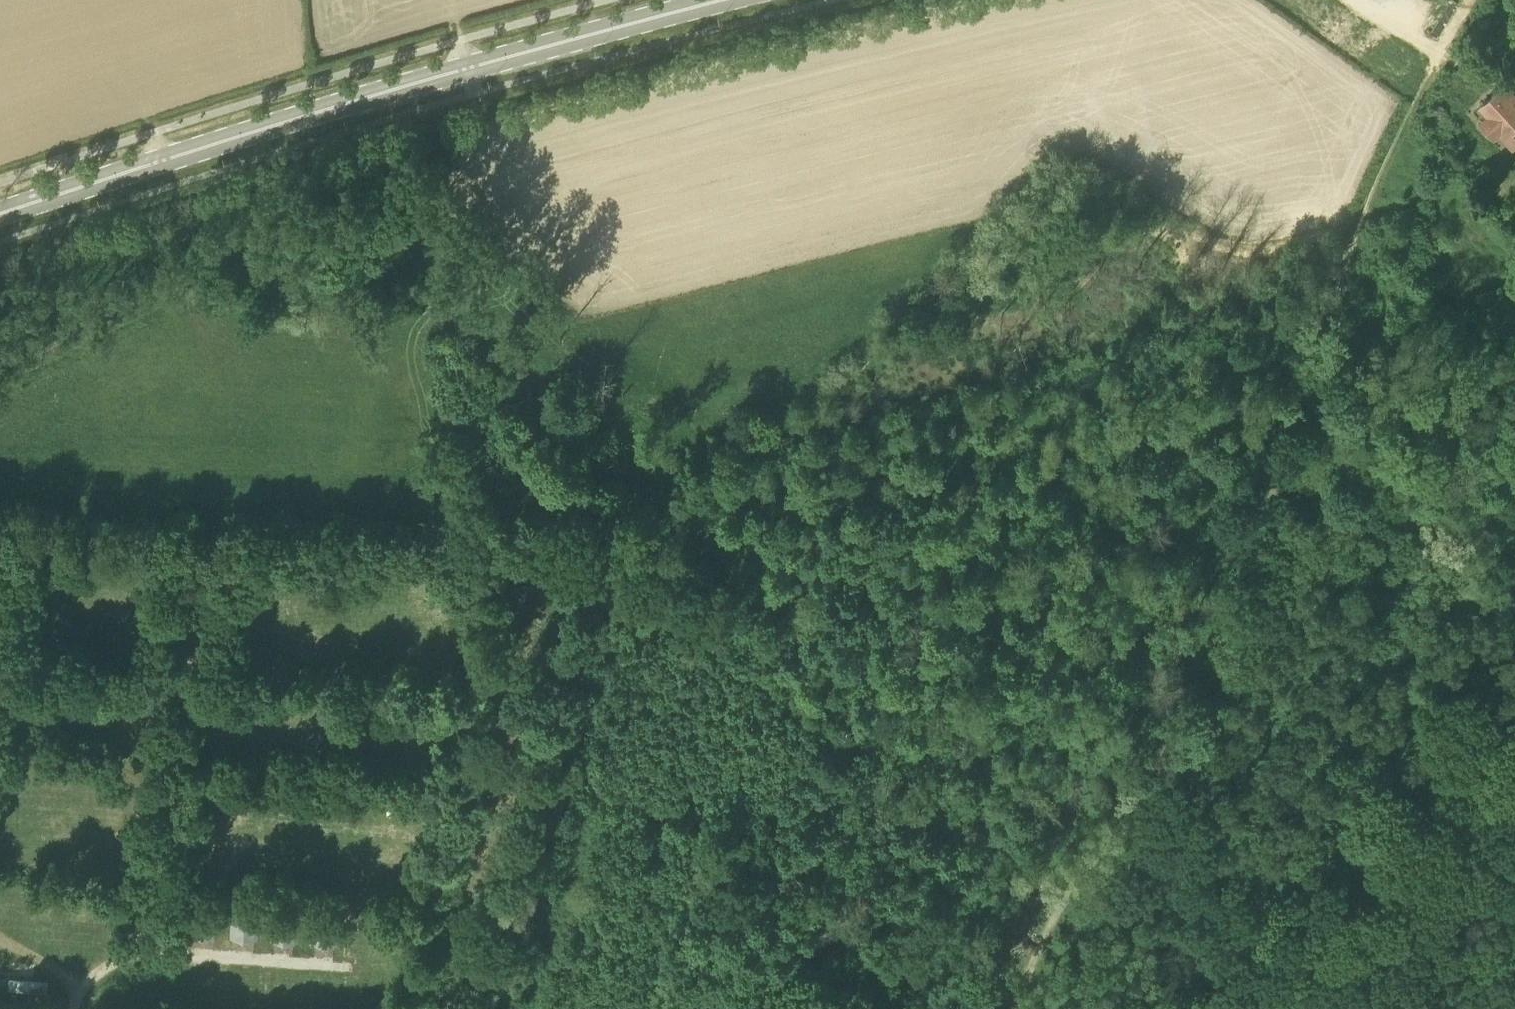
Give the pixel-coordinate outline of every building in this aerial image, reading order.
[(1514,147),(1514,95),(1506,85),(1482,107),(1490,116),(1482,122),(1496,137),(1498,134),(1512,150),(1514,147)]
